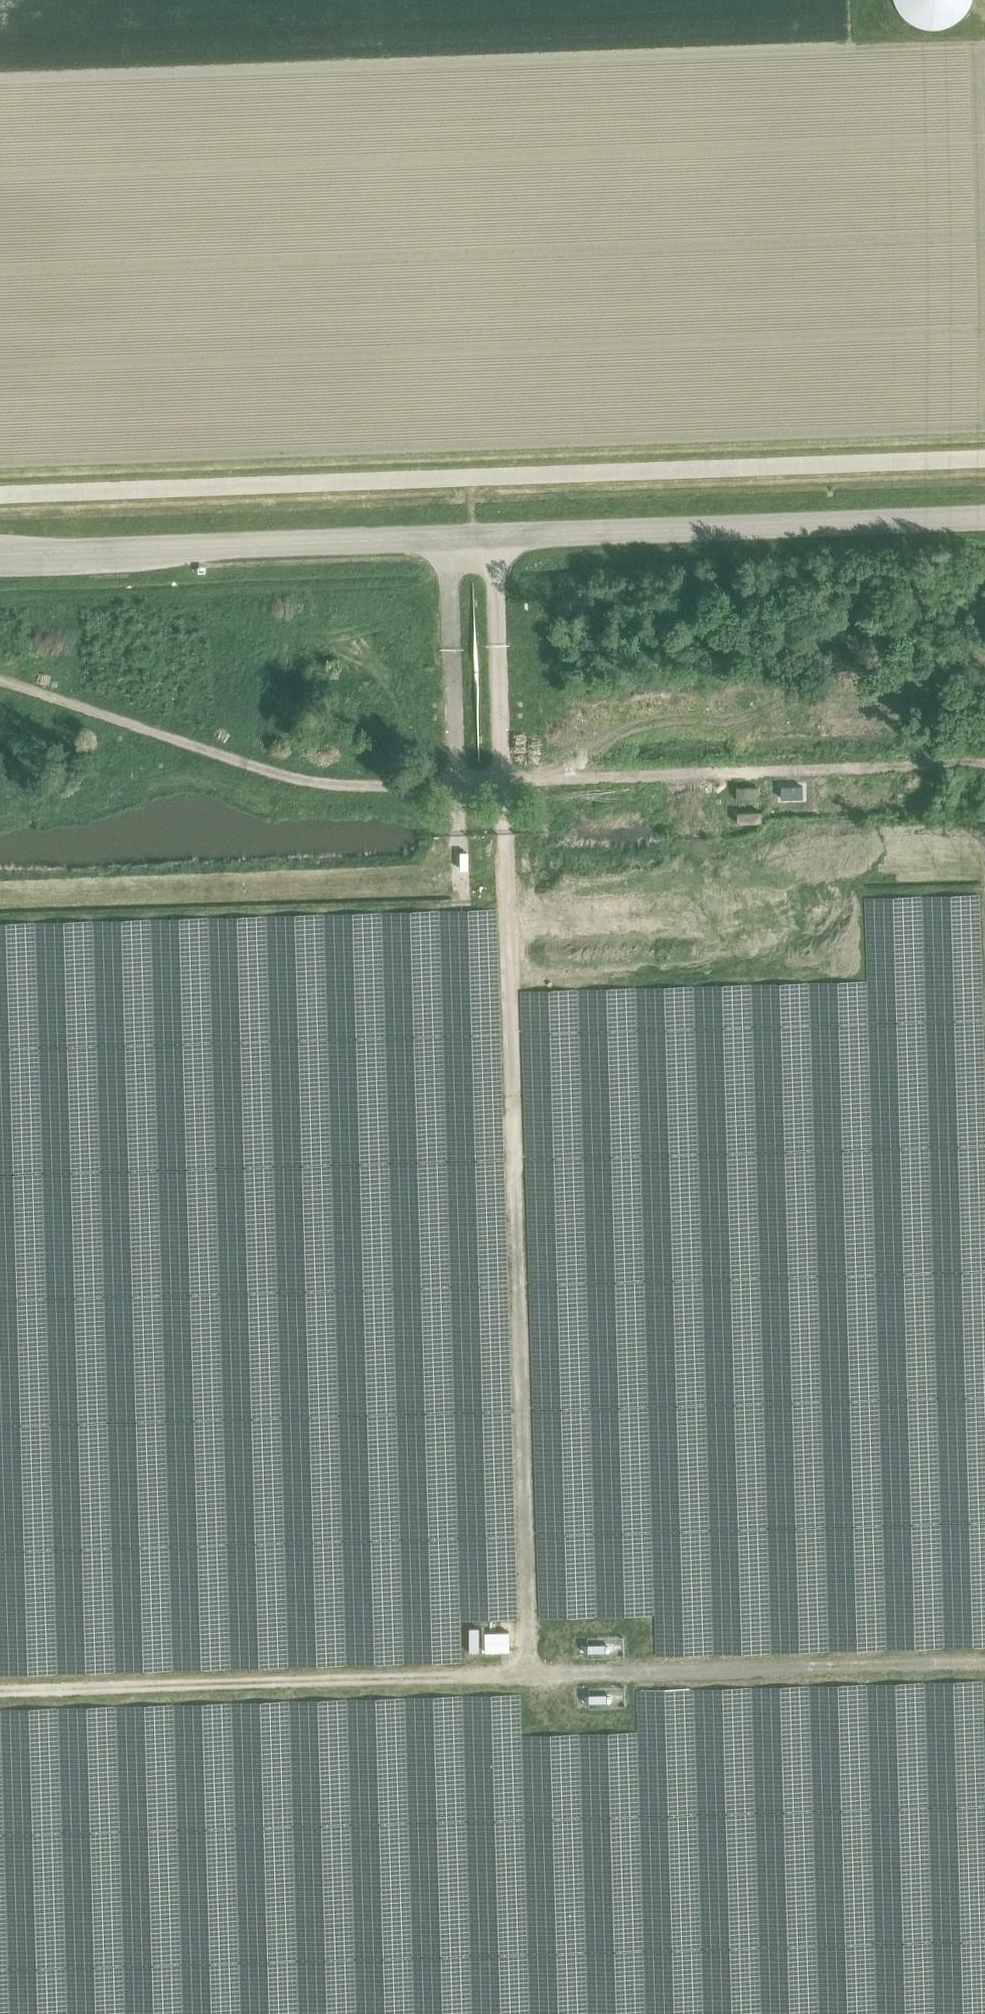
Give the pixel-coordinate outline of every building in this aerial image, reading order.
[(894,3),(896,6),(897,10),(899,13),(902,15),(904,18),(907,20),(910,23),(913,24),(916,26),(920,27),(923,28),(927,29),(930,29),(934,29),(937,29),(941,28),(944,28),(948,26),(951,25),(954,23),(957,21),(961,17),(964,15),(966,12),(968,9),(969,6),(971,2),(971,0),(893,0),(894,3)] [(803,798),(802,786),(781,787),(781,799),(803,798)] [(736,788),(737,800),(758,800),(758,788),(736,788)] [(762,823),(761,813),(737,813),(737,824),(762,823)] [(927,1651),(926,1661),(936,1661),(937,1652),(927,1651)]
